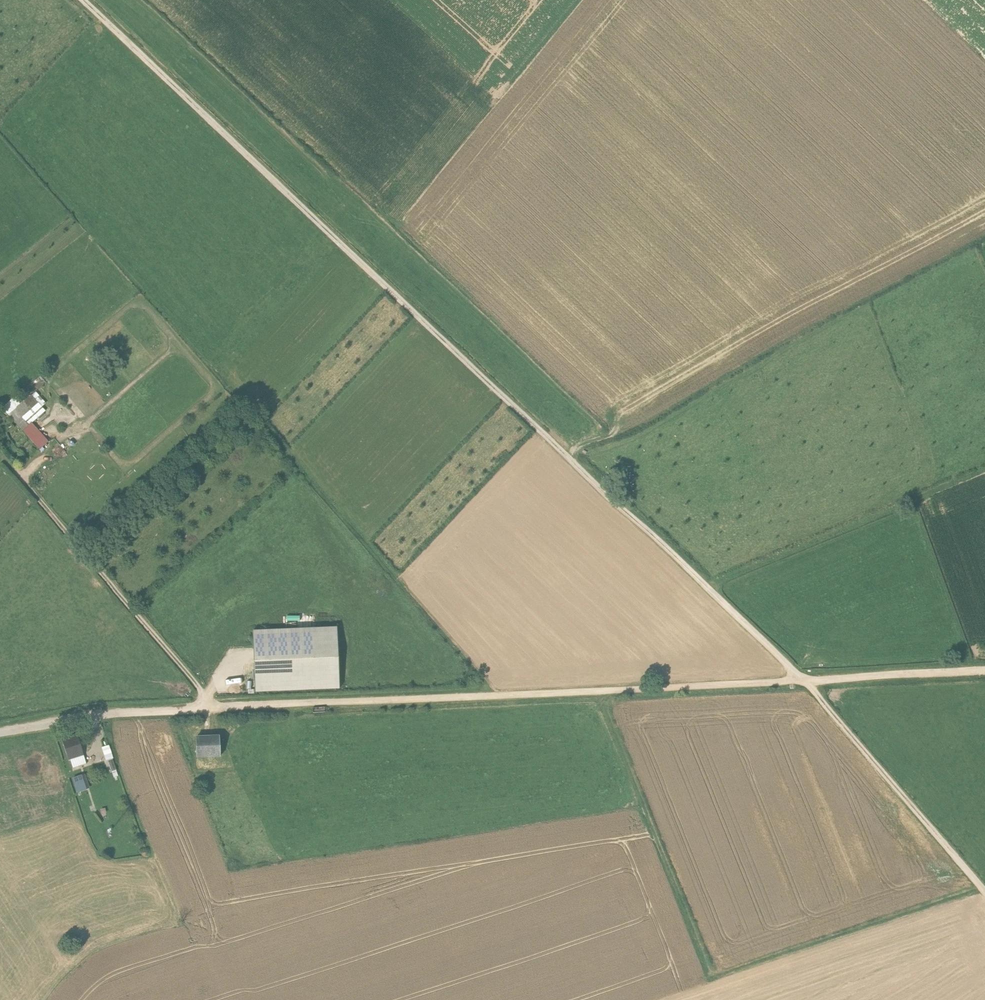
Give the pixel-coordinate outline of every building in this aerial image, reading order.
[(36,392),(30,397),(37,404),(36,405),(40,409),(46,403),(36,392)] [(29,396),(22,403),(17,397),(0,412),(0,414),(2,416),(5,413),(38,450),(46,442),(30,424),(43,412),(40,409),(36,405),(37,404),(30,397),(29,396)] [(337,627),(252,630),(254,693),(339,689),(337,627)] [(62,740),(68,759),(70,758),(83,754),(77,735),(62,740)] [(219,737),(195,738),(195,757),(219,757),(219,737)] [(113,758),(108,746),(102,748),(106,760),(108,760),(113,777),(118,776),(112,759),(113,758)] [(86,764),(83,754),(70,758),(73,768),(86,764)] [(84,775),(73,778),(78,792),(88,788),(84,775)]
